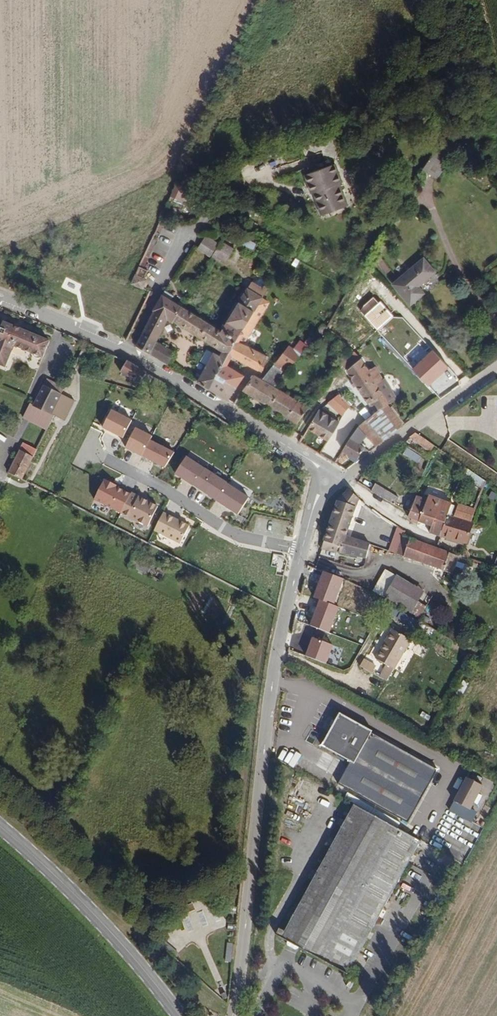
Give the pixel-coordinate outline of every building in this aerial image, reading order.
[(437,180),(449,162),(434,152),(422,170),(437,180)] [(338,181),(340,180),(334,162),(332,163),(338,181)] [(341,192),(338,181),(332,163),(307,171),(313,189),(316,199),(319,199),(322,208),(332,205),(333,208),(342,205),(338,193),(341,192)] [(304,171),(310,190),(313,189),(307,171),(304,171)] [(185,187),(189,186),(188,178),(177,181),(171,194),(179,198),(185,187)] [(322,208),(319,199),(316,199),(320,212),(333,208),(332,205),(322,208)] [(223,227),(219,233),(205,226),(199,237),(214,245),(215,241),(229,248),(236,234),(223,227)] [(244,245),(254,249),(257,243),(247,239),(244,245)] [(416,289),(433,274),(421,261),(392,287),(409,307),(422,296),(416,289)] [(144,279),(148,271),(139,266),(133,277),(130,284),(141,289),(146,280),(144,279)] [(267,299),(272,292),(257,283),(252,289),(260,295),(267,299)] [(269,300),(267,299),(260,295),(252,289),(224,331),(185,306),(187,303),(183,301),(181,303),(178,301),(174,298),(176,294),(169,289),(156,308),(157,309),(136,345),(143,349),(171,366),(178,355),(172,351),(173,348),(168,345),(166,347),(160,344),(175,319),(214,346),(229,356),(224,363),(216,358),(201,383),(231,401),(247,377),(235,370),(241,361),(260,371),(265,363),(263,361),(265,357),(246,346),(272,306),(266,304),(269,300)] [(50,345),(4,324),(0,333),(0,368),(4,370),(13,350),(42,363),(50,345)] [(289,365),(332,335),(326,333),(307,345),(302,339),(291,348),(284,344),(274,363),(286,370),(289,365)] [(428,386),(449,367),(433,350),(412,369),(428,386)] [(377,367),(370,372),(361,360),(345,372),(372,409),(376,405),(380,411),(393,436),(402,429),(388,404),(395,398),(386,379),(377,367)] [(276,388),(286,370),(274,363),(264,381),(276,388)] [(152,378),(130,365),(127,364),(121,375),(141,387),(142,386),(146,388),(152,378)] [(276,388),(264,381),(256,376),(246,393),(250,396),(300,425),(309,408),(276,388)] [(65,424),(79,397),(48,381),(34,407),(30,405),(23,420),(47,433),(55,418),(65,424)] [(251,408),(245,404),(250,396),(246,393),(239,406),(249,412),(251,408)] [(330,443),(342,421),(317,406),(305,428),(330,443)] [(385,443),(393,436),(380,411),(369,420),(385,443)] [(131,422),(110,412),(102,429),(123,439),(131,422)] [(385,443),(369,420),(360,427),(367,437),(376,449),(385,443)] [(283,433),(287,425),(282,422),(277,430),(283,433)] [(362,443),(367,437),(360,427),(350,440),(356,444),(358,441),(362,443)] [(153,437),(135,429),(126,449),(143,457),(151,441),(153,437)] [(423,439),(421,438),(415,434),(409,439),(418,445),(423,439)] [(366,450),(363,448),(364,445),(362,443),(358,441),(356,444),(350,440),(343,451),(351,456),(360,461),(371,453),(366,450)] [(174,452),(151,441),(143,457),(142,458),(165,469),(174,452)] [(417,464),(422,456),(407,447),(402,455),(417,464)] [(17,483),(32,454),(19,448),(5,476),(17,483)] [(205,470),(185,458),(175,474),(195,486),(205,470)] [(225,482),(205,470),(195,486),(215,498),(225,482)] [(383,498),(388,487),(364,475),(359,485),(383,498)] [(131,495),(104,481),(94,500),(121,514),(131,495)] [(249,498),(227,484),(216,501),(239,515),(249,498)] [(354,499),(355,495),(340,490),(334,494),(315,547),(335,554),(361,563),(367,548),(340,539),(354,499)] [(158,509),(131,495),(121,515),(148,529),(158,509)] [(425,525),(423,531),(441,537),(448,515),(451,504),(431,497),(429,502),(420,498),(418,507),(414,521),(425,525)] [(404,509),(402,516),(414,521),(418,507),(407,503),(404,509)] [(472,511),(459,508),(456,518),(469,522),(471,513),(472,511)] [(191,526),(164,512),(154,532),(181,545),(191,526)] [(463,544),(469,522),(456,518),(448,515),(441,537),(463,544)] [(437,550),(404,539),(395,532),(388,554),(458,576),(461,575),(466,559),(437,550)] [(270,566),(281,569),(284,556),(274,553),(270,566)] [(410,609),(422,588),(377,563),(365,583),(410,609)] [(322,581),(325,573),(307,567),(305,575),(322,581)] [(473,652),(481,637),(472,632),(464,646),(473,652)] [(412,678),(429,649),(410,638),(393,667),(412,678)] [(305,658),(309,643),(291,640),(288,655),(305,658)] [(422,712),(418,719),(427,724),(431,717),(422,712)] [(363,731),(364,729),(336,715),(318,747),(346,764),(334,787),(405,825),(435,770),(363,731)] [(477,812),(473,810),(484,786),(465,777),(449,812),(472,823),(477,812)] [(394,889),(420,846),(354,809),(323,862),(292,916),(287,914),(273,938),(343,977),(371,928),(374,929),(378,923),(375,922),(383,909),(388,912),(400,893),(394,889)] [(456,860),(458,855),(450,850),(448,856),(456,860)] [(203,911),(197,912),(201,925),(206,924),(203,911)] [(182,919),(188,932),(196,928),(189,916),(182,919)] [(390,931),(394,920),(383,916),(379,926),(390,931)] [(226,943),(225,962),(233,962),(234,944),(226,943)]
